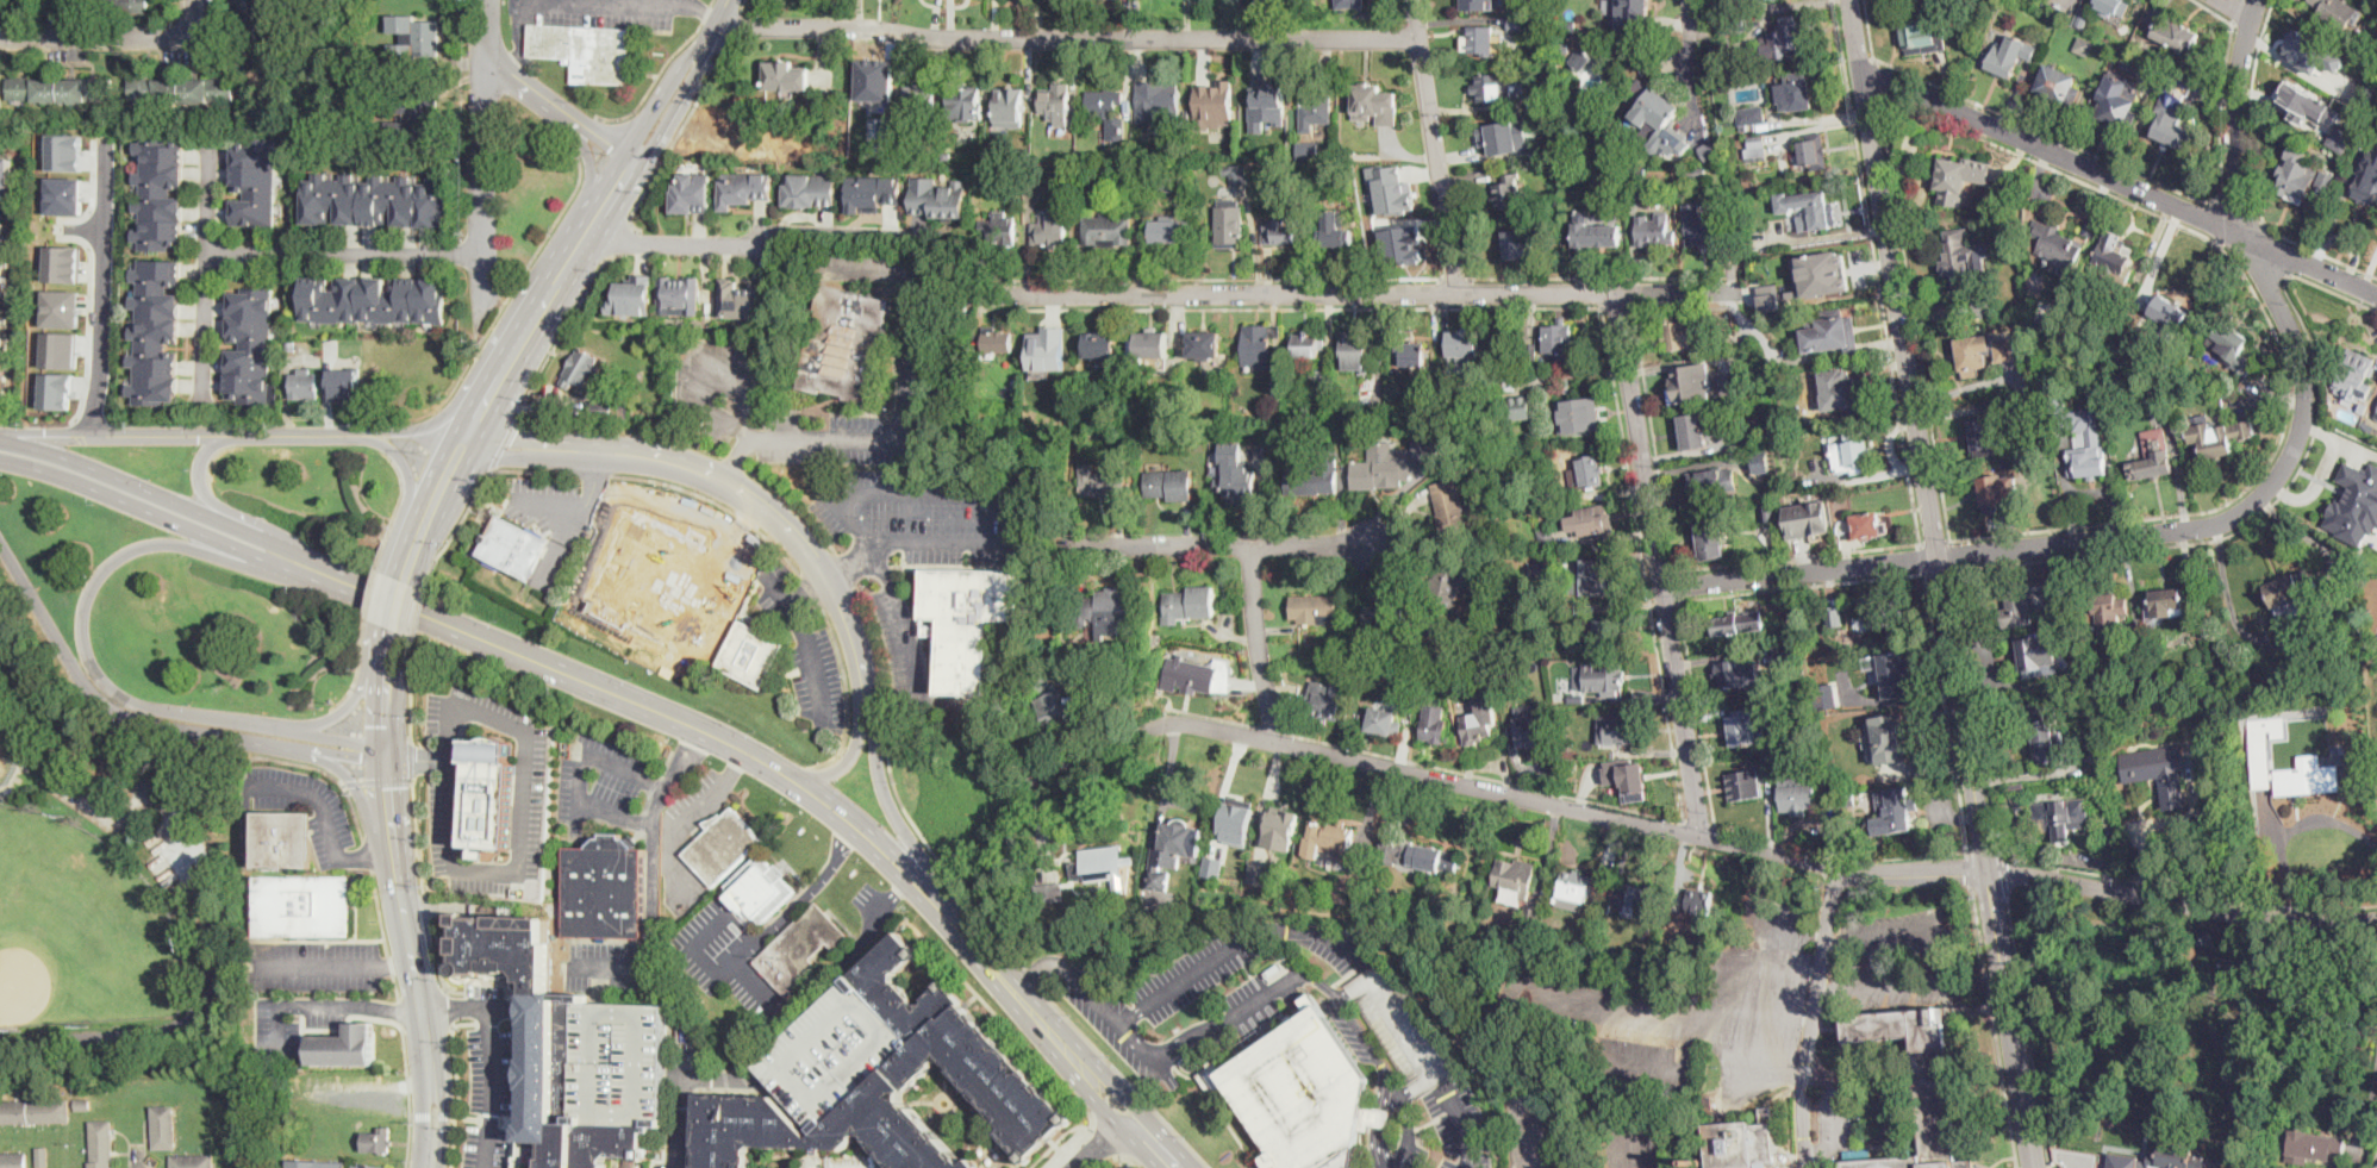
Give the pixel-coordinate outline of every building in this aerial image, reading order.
[(110,12),(149,11),(149,0),(110,0),(110,12)] [(236,17),(258,18),(258,0),(236,0),(236,17)] [(1337,8),(1337,0),(1368,0),(1368,6),(1337,8)] [(1461,10),(1489,8),(1489,0),(1461,0),(1461,10)] [(1610,25),(1610,0),(1649,0),(1649,14),(1654,14),(1654,33),(1652,33),(1652,35),(1617,35),(1617,25),(1610,25)] [(1720,13),(1717,0),(1735,0),(1736,11),(1720,13)] [(2094,6),(2097,0),(2128,0),(2133,2),(2126,17),(2119,13),(2117,17),(2109,13),(2107,17),(2100,13),(2102,10),(2094,6)] [(2321,10),(2308,0),(2346,0),(2360,10),(2344,35),(2316,15),(2321,10)] [(2091,13),(2084,29),(2075,24),(2082,8),(2091,13)] [(437,56),(414,56),(414,62),(387,62),(388,44),(405,44),(405,33),(388,32),(388,15),(416,17),(416,20),(438,21),(437,56)] [(1749,31),(1723,36),(1721,20),(1747,15),(1749,31)] [(2201,33),(2191,56),(2178,50),(2179,49),(2151,36),(2160,15),(2201,33)] [(1524,19),(1523,31),(1508,31),(1509,19),(1524,19)] [(1576,20),(1576,31),(1564,30),(1565,19),(1576,20)] [(1920,19),(1920,21),(1929,19),(1930,26),(1938,25),(1939,32),(1945,31),(1947,49),(1908,55),(1907,49),(1905,49),(1903,39),(1901,40),(1899,31),(1902,31),(1901,21),(1920,19)] [(1799,55),(1767,60),(1765,45),(1772,44),(1770,35),(1779,32),(1778,25),(1801,21),(1805,48),(1799,49),(1799,55)] [(628,85),(586,82),(587,60),(528,56),(529,24),(631,30),(628,85)] [(1493,36),(1504,36),(1504,54),(1493,54),(1493,57),(1483,57),(1483,52),(1468,52),(1468,51),(1462,51),(1462,37),(1470,37),(1470,27),(1493,27),(1493,36)] [(2296,27),(2284,51),(2292,55),(2292,60),(2298,62),(2297,63),(2316,74),(2323,62),(2339,73),(2348,56),(2296,27)] [(2010,33),(2029,42),(2029,43),(2039,48),(2032,61),(2023,57),(2013,80),(1979,63),(1985,51),(1991,54),(1996,43),(1997,44),(1998,40),(2003,43),(2007,35),(2009,36),(2010,33)] [(2095,42),(2088,58),(2072,51),(2079,35),(2095,42)] [(1584,73),(1579,68),(1577,71),(1570,65),(1572,63),(1570,61),(1580,46),(1596,57),(1584,73)] [(2134,74),(2120,67),(2126,54),(2140,61),(2134,74)] [(859,58),(857,99),(892,100),(894,60),(859,58)] [(794,61),(794,70),(811,70),(810,90),(793,90),(793,92),(781,92),(781,90),(766,90),(766,62),(776,63),(776,61),(794,61)] [(1729,71),(1721,73),(1720,65),(1728,64),(1729,71)] [(2080,89),(2075,106),(2036,90),(2047,64),(2078,77),(2075,86),(2080,89)] [(1814,108),(1792,112),(1791,110),(1784,111),(1783,104),(1779,105),(1777,86),(1788,83),(1786,75),(1808,71),(1814,108)] [(2190,95),(2169,87),(2176,71),(2196,80),(2190,95)] [(1502,74),(1502,86),(1510,85),(1511,100),(1503,100),(1504,106),(1486,107),(1486,101),(1478,102),(1478,94),(1473,94),(1473,86),(1477,85),(1477,75),(1502,74)] [(8,100),(101,101),(101,79),(9,78),(8,100)] [(130,79),(130,100),(234,100),(234,79),(130,79)] [(1233,79),(1233,108),(1240,108),(1240,121),(1233,121),(1233,124),(1221,123),(1221,126),(1206,126),(1206,123),(1196,123),(1196,85),(1219,85),(1219,79),(1233,79)] [(2288,79),(2278,98),(2295,107),(2289,117),(2304,125),(2310,112),(2334,125),(2342,110),(2288,79)] [(1137,80),(1137,121),(1179,121),(1180,83),(1159,83),(1159,80),(1137,80)] [(1285,83),(1285,125),(1274,125),(1274,120),(1265,120),(1265,132),(1249,132),(1250,87),(1266,87),(1266,80),(1274,80),(1274,83),(1285,83)] [(1397,90),(1397,125),(1377,125),(1377,114),(1371,114),(1371,119),(1353,119),(1353,83),(1362,83),(1362,82),(1372,81),(1372,83),(1380,83),(1380,90),(1397,90)] [(1657,81),(1683,101),(1679,106),(1682,107),(1666,127),(1668,129),(1670,127),(1686,140),(1685,142),(1691,146),(1683,158),(1677,154),(1674,157),(1665,150),(1661,154),(1657,155),(1652,151),(1652,144),(1641,136),(1646,129),(1630,117),(1636,107),(1630,102),(1646,82),(1653,87),(1657,81)] [(1069,83),(1068,126),(1055,126),(1055,120),(1049,120),(1049,113),(1040,113),(1041,89),(1054,90),(1054,82),(1069,83)] [(935,89),(934,117),(924,117),(924,112),(904,111),(905,86),(923,86),(923,88),(935,89)] [(1024,87),(1023,126),(1019,126),(1019,127),(1011,126),(994,125),(996,87),(1005,87),(1005,86),(1013,86),(1013,87),(1024,87)] [(980,88),(980,112),(978,112),(978,117),(971,117),(971,113),(950,112),(950,87),(980,88)] [(2136,114),(2129,131),(2096,117),(2108,89),(2136,101),(2133,112),(2136,114)] [(1123,105),(1117,105),(1117,113),(1109,113),(1109,118),(1125,118),(1125,140),(1108,140),(1108,119),(1103,119),(1103,115),(1087,115),(1088,93),(1124,93),(1123,105)] [(2189,129),(2181,146),(2153,136),(2161,113),(2158,112),(2165,93),(2188,102),(2179,124),(2189,129)] [(437,100),(437,136),(416,135),(416,142),(386,140),(387,121),(411,123),(412,112),(386,112),(386,94),(414,94),(414,99),(437,100)] [(1558,110),(1547,111),(1545,95),(1556,94),(1558,110)] [(1300,124),(1300,106),(1308,106),(1308,95),(1333,95),(1331,124),(1300,124)] [(1748,125),(1748,131),(1742,132),(1741,126),(1739,126),(1736,110),(1763,106),(1766,123),(1748,125)] [(1515,120),(1515,121),(1523,120),(1527,143),(1518,144),(1520,151),(1491,156),(1485,124),(1515,120)] [(2356,135),(2345,152),(2328,143),(2338,124),(2356,135)] [(50,133),(86,133),(85,171),(50,170),(50,158),(44,158),(44,138),(50,138),(50,133)] [(185,190),(173,189),(173,198),(186,198),(185,226),(183,226),(183,229),(185,229),(185,233),(182,233),(182,237),(183,237),(182,246),(170,246),(170,251),(139,250),(141,242),(133,242),(133,230),(139,230),(141,218),(136,218),(136,213),(133,213),(135,200),(141,200),(142,186),(135,186),(135,173),(142,173),(142,155),(136,154),(136,142),(143,142),(143,135),(174,135),(174,139),(186,140),(185,190)] [(1766,160),(1747,162),(1745,149),(1749,149),(1747,137),(1765,135),(1767,156),(1766,156),(1766,160)] [(277,138),(275,226),(232,225),(233,199),(244,199),(245,193),(233,192),(235,143),(247,143),(247,138),(277,138)] [(1820,163),(1821,170),(1807,173),(1805,167),(1791,169),(1789,158),(1798,156),(1798,152),(1801,151),(1799,142),(1818,138),(1823,163),(1820,163)] [(1298,143),(1318,143),(1318,161),(1297,160),(1298,143)] [(2373,144),(2376,146),(2376,205),(2369,201),(2366,206),(2358,201),(2359,199),(2351,195),(2360,174),(2358,173),(2359,169),(2360,170),(2363,164),(2362,163),(2364,160),(2365,161),(2367,154),(2365,154),(2367,149),(2371,150),(2373,144)] [(1715,151),(1709,156),(1704,151),(1710,145),(1715,151)] [(2307,199),(2291,193),(2289,198),(2277,193),(2290,161),(2284,158),(2289,145),(2308,154),(2303,164),(2310,167),(2307,175),(2315,179),(2307,199)] [(952,152),(950,160),(943,158),(943,151),(952,152)] [(12,189),(0,189),(0,154),(4,155),(4,158),(13,158),(12,189)] [(1965,161),(1966,157),(1995,163),(1990,185),(1969,181),(1965,194),(1964,193),(1961,208),(1938,204),(1940,189),(1938,189),(1939,179),(1935,177),(1936,169),(1939,170),(1942,156),(1965,161)] [(1236,164),(1237,169),(1246,168),(1248,185),(1231,187),(1230,175),(1223,176),(1222,167),(1236,164)] [(1366,167),(1373,214),(1416,208),(1412,181),(1404,182),(1402,164),(1385,168),(1385,164),(1366,167)] [(1630,190),(1629,169),(1646,168),(1646,190),(1630,190)] [(1695,176),(1695,169),(1704,168),(1705,175),(1695,176)] [(2338,177),(2332,192),(2316,186),(2322,171),(2338,177)] [(342,180),(342,174),(355,175),(355,181),(372,181),(372,174),(385,175),(385,181),(399,181),(399,175),(412,175),(412,183),(429,183),(429,176),(442,177),(442,182),(449,183),(448,216),(444,216),(443,229),(393,226),(394,214),(387,213),(387,226),(336,224),(337,212),(331,212),(330,225),(304,224),(305,180),(314,180),(314,173),(327,174),(327,179),(342,180)] [(773,200),(754,200),(754,205),(734,204),(734,211),(719,211),(720,173),(773,174),(773,200)] [(1521,207),(1497,211),(1495,186),(1504,183),(1504,175),(1520,173),(1520,179),(1517,179),(1521,207)] [(711,175),(710,214),(672,213),(672,190),(673,190),(674,185),(681,185),(681,174),(695,175),(695,174),(711,175)] [(785,183),(791,183),(792,174),(837,175),(836,206),(785,205),(785,183)] [(48,176),(48,196),(43,196),(42,210),(48,210),(46,214),(83,216),(85,177),(48,176)] [(848,176),(900,176),(900,204),(881,202),(881,212),(861,212),(861,213),(847,213),(848,176)] [(937,185),(954,186),(954,179),(966,180),(966,186),(967,186),(966,217),(955,216),(955,220),(946,220),(946,216),(911,213),(913,176),(937,177),(937,185)] [(1174,192),(1159,193),(1159,176),(1173,176),(1174,192)] [(1066,188),(1052,188),(1052,177),(1066,177),(1066,188)] [(1774,193),(1778,212),(1793,211),(1792,207),(1810,205),(1811,213),(1797,214),(1799,232),(1832,226),(1832,224),(1838,223),(1833,201),(1827,202),(1824,189),(1786,194),(1786,190),(1774,193)] [(1241,200),(1241,207),(1244,207),(1243,248),(1216,248),(1217,207),(1218,207),(1218,200),(1241,200)] [(1711,207),(1712,217),(1723,216),(1723,227),(1715,229),(1716,244),(1687,246),(1685,210),(1711,207)] [(1006,211),(1006,217),(1016,218),(1016,244),(1007,244),(1007,251),(993,251),(993,243),(990,243),(990,235),(980,235),(980,220),(993,220),(993,211),(1006,211)] [(1353,230),(1353,245),(1348,245),(1348,246),(1321,246),(1321,231),(1324,231),(1324,212),(1345,212),(1345,229),(1348,229),(1348,230),(1353,230)] [(1133,218),(1131,245),(1117,245),(1117,248),(1098,246),(1098,244),(1084,244),(1084,217),(1102,218),(1102,213),(1115,213),(1115,218),(1133,218)] [(1670,214),(1670,226),(1676,226),(1674,243),(1667,243),(1667,246),(1637,246),(1637,217),(1648,217),(1648,219),(1657,219),(1657,214),(1670,214)] [(2036,218),(2048,224),(2051,220),(2061,225),(2060,229),(2066,231),(2065,235),(2076,239),(2075,243),(2083,246),(2070,277),(2058,273),(2061,264),(2036,252),(2042,241),(2029,235),(2036,218)] [(1409,219),(1410,242),(1400,243),(1400,241),(1390,241),(1390,244),(1374,244),(1374,220),(1409,219)] [(1289,221),(1289,225),(1296,225),(1296,242),(1274,242),(1274,232),(1265,232),(1266,223),(1274,223),(1274,220),(1289,221)] [(8,295),(0,295),(0,221),(8,221),(7,232),(11,232),(11,237),(7,237),(7,246),(11,246),(11,252),(7,251),(7,261),(11,261),(10,267),(7,267),(6,275),(10,275),(10,281),(6,280),(6,289),(8,289),(8,295)] [(1152,243),(1152,221),(1184,221),(1184,243),(1152,243)] [(1032,245),(1032,224),(1066,224),(1066,244),(1032,245)] [(1621,227),(1621,245),(1587,246),(1587,244),(1580,244),(1579,227),(1621,227)] [(1969,227),(1971,244),(1991,242),(1994,257),(1986,258),(1989,273),(1974,275),(1972,261),(1967,261),(1971,286),(1969,286),(1969,289),(1955,291),(1952,274),(1942,275),(1940,261),(1945,261),(1944,252),(1947,251),(1944,231),(1969,227)] [(1523,230),(1526,242),(1533,241),(1535,256),(1506,260),(1503,232),(1523,230)] [(2127,248),(2125,254),(2133,257),(2126,275),(2092,262),(2101,243),(2110,246),(2111,242),(2127,248)] [(46,245),(81,245),(81,282),(45,281),(45,270),(40,270),(40,250),(46,250),(46,245)] [(1845,250),(1851,289),(1798,299),(1797,296),(1780,299),(1782,308),(1761,312),(1757,286),(1778,283),(1779,292),(1796,289),(1792,257),(1845,250)] [(181,288),(169,287),(169,294),(183,295),(180,345),(168,344),(168,351),(181,352),(177,401),(167,400),(166,407),(135,405),(135,396),(127,396),(129,383),(135,383),(136,368),(127,367),(129,354),(135,355),(136,341),(130,339),(130,327),(136,327),(137,310),(130,310),(131,296),(137,296),(138,282),(131,282),(132,269),(138,269),(139,257),(183,261),(181,288)] [(654,274),(653,314),(606,312),(606,301),(611,301),(611,293),(617,293),(618,281),(629,282),(629,279),(634,279),(634,274),(654,274)] [(687,280),(687,277),(700,277),(700,316),(659,314),(660,276),(674,276),(674,280),(687,280)] [(766,288),(765,318),(719,316),(720,276),(734,277),(734,280),(737,280),(737,288),(766,288)] [(386,279),(385,291),(392,291),(392,279),(442,280),(442,292),(447,293),(445,324),(435,324),(435,321),(397,321),(397,324),(378,324),(378,320),(360,320),(360,321),(341,321),(339,324),(322,323),(322,321),(304,320),(305,277),(330,279),(329,291),(336,291),(336,280),(342,280),(342,277),(362,279),(362,277),(386,279)] [(892,302),(887,324),(884,324),(880,342),(884,343),(869,404),(846,399),(847,395),(824,391),(823,393),(800,388),(815,327),(817,327),(821,308),(818,308),(823,286),(892,302)] [(273,289),(270,356),(275,356),(274,366),(270,366),(270,385),(277,385),(276,404),(269,404),(269,406),(238,405),(238,400),(227,400),(227,393),(226,393),(227,361),(227,362),(229,349),(241,349),(241,343),(229,342),(230,293),(242,293),(242,288),(273,289)] [(40,291),(39,326),(81,329),(82,292),(40,291)] [(2190,313),(2170,345),(2158,337),(2166,325),(2150,314),(2161,295),(2190,313)] [(1992,312),(1974,314),(1972,298),(1990,296),(1992,312)] [(1842,307),(1843,318),(1854,317),(1860,355),(1847,356),(1846,346),(1808,352),(1805,341),(1802,341),(1801,330),(1808,329),(1808,323),(1823,320),(1822,311),(1842,307)] [(6,395),(0,395),(0,308),(6,308),(5,318),(8,318),(8,324),(5,323),(5,332),(8,332),(8,338),(5,338),(4,346),(7,346),(7,351),(4,351),(4,360),(7,361),(7,367),(4,367),(4,375),(7,375),(7,381),(4,381),(2,389),(6,389),(6,395)] [(1730,332),(1721,332),(1721,314),(1730,314),(1730,332)] [(1674,317),(1676,323),(1683,321),(1685,335),(1690,333),(1691,348),(1667,351),(1666,342),(1664,342),(1662,335),(1665,335),(1662,318),(1674,317)] [(2258,364),(2248,377),(2233,366),(2235,362),(2208,344),(2225,320),(2252,339),(2242,354),(2258,364)] [(1063,326),(1063,368),(1029,369),(1029,332),(1043,332),(1043,324),(1054,324),(1054,326),(1063,326)] [(2057,329),(2048,348),(2038,343),(2046,324),(2057,329)] [(1568,325),(1568,360),(1555,360),(1556,354),(1546,354),(1546,339),(1542,339),(1542,332),(1546,332),(1546,325),(1568,325)] [(1272,338),(1272,369),(1255,369),(1255,367),(1244,367),(1244,326),(1281,326),(1281,338),(1272,338)] [(1361,326),(1361,331),(1368,331),(1367,343),(1374,343),(1374,355),(1368,355),(1368,374),(1362,374),(1362,370),(1343,370),(1343,331),(1350,331),(1350,326),(1361,326)] [(1013,332),(1013,352),(996,352),(996,360),(984,360),(984,327),(997,327),(997,330),(1005,330),(1005,332),(1013,332)] [(45,331),(44,368),(79,368),(79,333),(45,331)] [(1479,356),(1449,357),(1449,332),(1479,331),(1479,356)] [(1219,357),(1188,358),(1188,332),(1219,332),(1219,357)] [(1311,335),(1318,335),(1318,339),(1325,339),(1325,350),(1318,350),(1318,357),(1293,357),(1294,335),(1300,335),(1300,332),(1311,332),(1311,335)] [(1116,333),(1116,358),(1085,357),(1085,333),(1116,333)] [(1990,335),(1991,341),(2014,337),(2017,360),(1999,362),(1998,350),(1986,351),(1989,367),(1979,368),(1980,376),(1963,379),(1957,339),(1990,335)] [(1168,357),(1136,358),(1135,337),(1167,336),(1168,357)] [(288,351),(288,341),(297,341),(297,351),(288,351)] [(1751,354),(1740,356),(1737,345),(1747,343),(1751,354)] [(1527,361),(1526,344),(1537,344),(1537,360),(1527,361)] [(1402,367),(1402,348),(1424,346),(1425,366),(1402,367)] [(580,348),(599,358),(594,367),(600,370),(594,380),(591,379),(586,387),(574,381),(570,389),(561,383),(570,369),(567,367),(574,354),(576,355),(580,348)] [(1698,400),(1672,404),(1670,389),(1673,388),(1672,380),(1674,380),(1672,369),(1677,368),(1676,361),(1691,358),(1698,400)] [(2063,362),(2059,370),(2050,367),(2053,358),(2063,362)] [(360,366),(360,394),(358,394),(358,400),(331,400),(331,395),(330,395),(330,368),(331,368),(331,367),(338,367),(338,369),(350,369),(350,366),(360,366)] [(1818,370),(1824,411),(1861,404),(1857,374),(1849,375),(1847,366),(1818,370)] [(2375,379),(2366,400),(2357,396),(2357,399),(2333,389),(2342,366),(2375,379)] [(312,369),(312,374),(319,374),(319,399),(293,400),(292,374),(299,374),(299,369),(312,369)] [(1515,388),(1496,389),(1495,370),(1514,369),(1515,388)] [(42,371),(42,382),(36,383),(35,402),(42,402),(42,408),(70,408),(70,396),(75,396),(75,373),(42,371)] [(1801,382),(1792,385),(1790,374),(1799,373),(1801,382)] [(2164,383),(2153,383),(2153,375),(2164,376),(2164,383)] [(1284,382),(1283,398),(1269,396),(1269,382),(1284,382)] [(2169,404),(2153,407),(2148,389),(2165,386),(2169,404)] [(614,394),(613,401),(630,404),(629,420),(592,416),(594,400),(597,400),(598,392),(614,394)] [(1534,417),(1509,419),(1508,395),(1531,394),(1534,417)] [(1560,435),(1556,400),(1598,396),(1602,430),(1560,435)] [(2370,404),(2365,414),(2358,411),(2363,401),(2370,404)] [(2067,446),(2070,475),(2107,471),(2104,444),(2101,444),(2097,407),(2072,410),(2076,446),(2067,446)] [(1385,424),(1371,424),(1371,410),(1385,410),(1385,424)] [(1685,450),(1680,416),(1703,412),(1708,446),(1685,450)] [(1992,456),(1976,458),(1969,419),(1997,414),(2002,441),(1990,443),(1992,456)] [(2197,461),(2194,441),(2217,437),(2216,426),(2253,420),(2257,439),(2234,443),(2235,454),(2197,461)] [(2375,426),(2371,435),(2360,429),(2364,421),(2375,426)] [(2163,427),(2167,449),(2169,449),(2173,473),(2129,481),(2126,463),(2146,460),(2141,431),(2163,427)] [(1291,439),(1283,441),(1281,431),(1290,430),(1291,439)] [(1830,435),(1836,473),(1851,470),(1852,473),(1871,469),(1864,430),(1830,435)] [(1753,445),(1736,448),(1734,433),(1751,431),(1753,445)] [(1083,439),(1081,446),(1073,445),(1074,438),(1083,439)] [(1352,462),(1352,488),(1402,486),(1402,479),(1410,479),(1410,474),(1418,475),(1418,458),(1439,458),(1439,439),(1412,441),(1412,448),(1392,448),(1392,441),(1368,441),(1368,461),(1352,462)] [(1242,464),(1221,464),(1221,443),(1242,443),(1242,464)] [(1771,467),(1771,470),(1758,471),(1758,469),(1754,469),(1752,451),(1770,449),(1772,467),(1771,467)] [(1601,466),(1603,466),(1604,473),(1602,473),(1604,485),(1583,488),(1578,457),(1599,454),(1601,466)] [(1337,493),(1321,493),(1321,495),(1287,495),(1287,468),(1297,468),(1297,461),(1309,462),(1309,466),(1318,466),(1318,456),(1337,456),(1337,493)] [(2338,479),(2348,483),(2342,499),(2338,496),(2335,502),(2333,500),(2321,525),(2362,544),(2369,532),(2373,535),(2376,525),(2376,464),(2372,462),(2369,470),(2346,461),(2338,479)] [(1125,462),(1127,501),(1111,502),(1110,498),(1104,498),(1104,495),(1081,496),(1080,464),(1094,464),(1094,473),(1106,473),(1105,463),(1125,462)] [(2048,475),(2046,463),(2055,462),(2057,474),(2048,475)] [(1703,495),(1703,499),(1693,501),(1693,496),(1691,496),(1687,474),(1721,468),(1724,492),(1703,495)] [(1192,470),(1193,500),(1168,501),(1168,496),(1147,498),(1146,473),(1192,470)] [(1255,499),(1225,499),(1225,492),(1216,492),(1216,479),(1229,479),(1229,473),(1255,473),(1255,499)] [(2002,474),(2003,476),(2016,474),(2021,501),(1997,505),(1998,512),(1984,514),(1978,477),(2002,474)] [(1472,530),(1445,537),(1433,487),(1460,480),(1472,530)] [(1784,506),(1790,538),(1830,531),(1826,499),(1784,506)] [(1608,504),(1609,514),(1612,513),(1616,536),(1597,538),(1596,533),(1574,537),(1570,510),(1608,504)] [(1763,521),(1761,507),(1777,505),(1779,520),(1763,521)] [(588,597),(628,618),(624,625),(700,662),(748,568),(620,506),(600,551),(609,556),(588,597)] [(1851,543),(1848,531),(1855,530),(1853,514),(1879,510),(1883,533),(1858,538),(1859,541),(1851,543)] [(553,542),(532,581),(480,555),(500,516),(553,542)] [(1724,556),(1703,560),(1698,523),(1720,519),(1724,556)] [(1556,543),(1540,545),(1537,530),(1554,527),(1556,543)] [(1467,556),(1455,608),(1427,601),(1431,576),(1436,577),(1440,560),(1442,561),(1445,551),(1467,556)] [(1609,560),(1609,566),(1616,566),(1616,589),(1609,589),(1609,595),(1583,595),(1583,592),(1571,592),(1570,568),(1553,568),(1553,577),(1530,576),(1530,562),(1583,562),(1583,560),(1609,560)] [(1021,571),(1019,620),(990,619),(988,695),(938,694),(938,636),(924,636),(925,618),(923,618),(924,569),(1021,571)] [(2309,570),(2317,589),(2303,595),(2307,604),(2278,617),(2264,586),(2296,573),(2297,576),(2309,570)] [(2034,623),(2004,627),(2002,608),(2007,607),(2004,585),(2052,577),(2053,589),(2029,593),(2034,623)] [(1215,617),(1166,618),(1165,593),(1188,593),(1188,587),(1214,586),(1215,617)] [(1122,587),(1122,589),(1130,589),(1131,630),(1118,630),(1118,620),(1088,620),(1088,625),(1077,625),(1077,598),(1097,598),(1097,589),(1108,589),(1108,587),(1122,587)] [(2183,588),(2184,595),(2188,595),(2190,617),(2147,620),(2146,598),(2153,598),(2152,591),(2183,588)] [(2120,594),(2120,598),(2129,598),(2132,613),(2122,614),(2123,632),(2102,633),(2101,623),(2088,624),(2085,597),(2120,594)] [(1336,595),(1337,624),(1298,624),(1298,619),(1292,619),(1291,597),(1336,595)] [(1905,625),(1871,630),(1867,602),(1902,598),(1905,625)] [(1585,616),(1574,613),(1576,604),(1586,606),(1585,616)] [(1402,627),(1402,633),(1379,635),(1378,630),(1365,630),(1364,607),(1403,605),(1404,627),(1402,627)] [(1845,624),(1830,626),(1829,608),(1842,607),(1845,624)] [(1764,629),(1715,635),(1712,618),(1761,612),(1764,629)] [(763,689),(717,666),(741,619),(787,643),(763,689)] [(1624,641),(1601,642),(1601,620),(1623,620),(1624,641)] [(1807,633),(1796,636),(1793,625),(1803,623),(1807,633)] [(2084,645),(2077,647),(2075,630),(2082,629),(2084,645)] [(2061,672),(2026,679),(2019,641),(2054,633),(2061,672)] [(1796,660),(1779,663),(1776,647),(1793,643),(1796,660)] [(1903,651),(1904,660),(1911,658),(1916,686),(1908,687),(1910,697),(1886,700),(1879,655),(1903,651)] [(1828,676),(1824,657),(1847,654),(1851,672),(1828,676)] [(1716,662),(1721,688),(1761,682),(1759,662),(1739,664),(1737,658),(1716,662)] [(1212,692),(1175,683),(1181,660),(1218,668),(1212,692)] [(1623,689),(1620,689),(1620,695),(1604,695),(1604,689),(1586,689),(1586,688),(1576,688),(1574,664),(1586,664),(1586,663),(1623,663),(1623,689)] [(1052,687),(1037,693),(1031,676),(1046,672),(1052,687)] [(2121,687),(2113,688),(2111,676),(2120,676),(2121,687)] [(1336,688),(1334,697),(1342,699),(1337,722),(1310,716),(1312,706),(1308,705),(1310,692),(1314,693),(1316,683),(1336,688)] [(1058,687),(1059,689),(1062,688),(1066,699),(1074,695),(1080,710),(1072,713),(1074,718),(1048,729),(1036,700),(1050,693),(1049,691),(1058,687)] [(1466,747),(1461,714),(1477,713),(1474,694),(1492,692),(1497,724),(1496,725),(1496,727),(1492,727),(1493,736),(1484,737),(1484,741),(1478,742),(1478,745),(1466,747)] [(1586,704),(1568,704),(1570,694),(1586,695),(1586,704)] [(1777,707),(1767,708),(1766,698),(1774,697),(1777,707)] [(2052,714),(2053,723),(2057,722),(2058,732),(2063,731),(2064,743),(2055,744),(2057,760),(2039,762),(2032,704),(2055,700),(2057,714),(2052,714)] [(1398,706),(1396,722),(1403,723),(1400,736),(1367,730),(1372,707),(1381,708),(1383,702),(1398,706)] [(1447,723),(1445,742),(1422,738),(1425,705),(1445,707),(1442,723),(1447,723)] [(1637,710),(1637,717),(1639,717),(1639,744),(1599,745),(1599,710),(1637,710)] [(1899,712),(1901,719),(1904,718),(1907,730),(1909,730),(1910,739),(1907,741),(1909,751),(1907,752),(1908,761),(1879,766),(1878,760),(1872,761),(1866,723),(1872,722),(1871,717),(1899,712)] [(1734,747),(1728,718),(1753,713),(1759,742),(1734,747)] [(1545,714),(1549,744),(1522,749),(1516,719),(1523,718),(1522,716),(1531,714),(1531,716),(1545,714)] [(2249,718),(2253,788),(2271,787),(2268,738),(2285,736),(2284,716),(2249,718)] [(2185,730),(2176,731),(2175,718),(2184,718),(2185,730)] [(505,738),(509,741),(514,742),(513,762),(517,762),(512,850),(494,849),(493,860),(475,858),(476,848),(464,847),(470,763),(466,763),(467,738),(483,739),(486,737),(491,736),(498,736),(505,738)] [(2177,745),(2188,806),(2165,810),(2159,780),(2126,786),(2121,755),(2177,745)] [(1796,766),(1789,770),(1779,758),(1786,754),(1796,766)] [(1602,762),(1604,783),(1621,781),(1624,802),(1648,799),(1643,761),(1637,762),(1636,756),(1602,762)] [(1764,770),(1763,758),(1770,757),(1771,769),(1764,770)] [(2277,798),(2275,770),(2339,766),(2341,793),(2277,798)] [(1764,794),(1730,800),(1727,774),(1760,768),(1764,794)] [(1863,777),(1853,779),(1852,769),(1861,768),(1863,777)] [(2096,787),(2077,789),(2076,782),(2095,780),(2096,787)] [(1807,808),(1807,816),(1792,817),(1791,810),(1782,811),(1782,786),(1816,785),(1817,807),(1807,808)] [(1908,786),(1910,799),(1919,798),(1920,810),(1911,811),(1914,830),(1877,836),(1874,820),(1886,818),(1885,806),(1889,806),(1886,789),(1908,786)] [(1854,808),(1840,810),(1839,793),(1853,792),(1854,808)] [(1227,794),(1218,831),(1223,832),(1221,842),(1246,847),(1255,801),(1227,794)] [(2070,829),(2071,841),(2057,843),(2055,831),(2035,833),(2032,804),(2086,798),(2090,827),(2070,829)] [(2024,806),(2017,810),(2014,802),(2021,799),(2024,806)] [(1302,812),(1296,839),(1293,839),(1291,850),(1264,844),(1268,823),(1267,823),(1269,810),(1272,811),(1273,805),(1302,812)] [(731,807),(736,812),(737,811),(756,832),(755,832),(762,841),(713,887),(682,854),(709,830),(705,825),(720,813),(723,817),(731,807)] [(312,868),(256,868),(257,812),(312,812),(312,868)] [(1166,820),(1161,848),(1154,847),(1146,888),(1168,891),(1172,867),(1180,868),(1183,854),(1199,856),(1204,827),(1166,820)] [(1331,824),(1354,830),(1349,851),(1342,849),(1341,856),(1324,851),(1325,845),(1323,844),(1327,829),(1330,830),(1331,824)] [(1461,854),(1456,875),(1440,870),(1440,873),(1396,863),(1395,867),(1377,863),(1384,835),(1415,842),(1415,843),(1461,854)] [(1080,849),(1081,860),(1069,861),(1073,881),(1085,879),(1086,881),(1111,877),(1113,891),(1124,888),(1122,867),(1136,864),(1135,855),(1122,856),(1121,843),(1080,849)] [(647,848),(645,941),(629,939),(629,943),(616,943),(616,939),(593,939),(593,942),(580,942),(580,938),(562,938),(563,845),(647,848)] [(761,854),(773,867),(776,864),(787,875),(784,877),(796,891),(761,924),(726,886),(761,854)] [(1224,858),(1221,877),(1202,874),(1205,855),(1224,858)] [(1360,867),(1348,864),(1350,856),(1362,858),(1360,867)] [(1536,867),(1529,901),(1521,899),(1522,893),(1493,887),(1499,858),(1536,867)] [(1268,866),(1265,886),(1246,881),(1250,861),(1268,866)] [(1599,892),(1589,889),(1586,902),(1559,897),(1564,873),(1602,880),(1599,892)] [(349,936),(256,936),(256,876),(349,876),(349,936)] [(1065,901),(1037,904),(1035,885),(1062,882),(1065,901)] [(1659,892),(1655,911),(1609,901),(1612,882),(1659,892)] [(1712,894),(1709,917),(1687,912),(1691,891),(1712,894)] [(851,937),(836,951),(828,943),(811,960),(819,968),(787,998),(754,962),(817,901),(851,937)] [(1611,904),(1609,912),(1603,911),(1604,902),(1611,904)] [(1541,910),(1539,927),(1523,925),(1526,906),(1541,910)] [(460,974),(518,974),(519,983),(529,994),(525,1058),(522,1058),(520,1087),(524,1087),(523,1157),(517,1156),(517,1167),(608,1167),(609,1157),(616,1150),(620,1150),(620,1156),(653,1156),(650,1131),(659,1130),(659,1125),(573,1123),(563,1122),(568,991),(556,989),(559,945),(554,945),(555,920),(460,916),(460,974)] [(973,1157),(983,1167),(898,1167),(867,1133),(857,1133),(844,1148),(755,1144),(750,1149),(750,1167),(694,1167),(697,1091),(780,1093),(818,1132),(915,1043),(850,974),(898,929),(913,945),(916,943),(924,952),(915,960),(912,957),(897,972),(897,982),(900,982),(916,997),(913,1001),(928,1001),(925,999),(938,986),(937,985),(947,975),(955,985),(954,986),(967,1001),(966,1003),(969,1007),(971,1014),(979,1023),(990,1026),(1074,1118),(1034,1155),(1035,1156),(1027,1164),(1018,1156),(1021,1155),(1000,1133),(1006,1128),(942,1057),(905,1092),(904,1099),(966,1164),(973,1157)] [(755,1064),(850,974),(915,1043),(818,1132),(780,1093),(771,1081),(755,1064)] [(1360,1131),(1353,1167),(1269,1167),(1262,1158),(1271,1154),(1228,1091),(1219,1095),(1215,1087),(1208,1093),(1197,1076),(1209,1068),(1206,1064),(1214,1060),(1216,1063),(1218,1061),(1224,1069),(1309,1011),(1303,1000),(1314,994),(1370,1079),(1365,1106),(1393,1111),(1390,1130),(1371,1125),(1368,1132),(1360,1131)] [(663,1125),(666,1076),(668,1004),(576,1001),(576,1012),(573,1123),(659,1125),(663,1125)] [(1976,1166),(1976,1167),(1844,1167),(1843,1161),(1922,1155),(1913,1037),(1857,1041),(1852,1042),(1848,1042),(1847,1030),(1847,1026),(1847,1020),(1846,1014),(1892,1011),(1946,1006),(1947,1020),(1952,1086),(1958,1161),(1976,1160),(1976,1166)] [(373,1023),(373,1066),(310,1066),(310,1036),(347,1036),(347,1023),(373,1023)] [(92,1111),(76,1111),(76,1099),(92,1099),(92,1111)] [(70,1123),(0,1124),(0,1101),(69,1100),(70,1123)] [(176,1149),(154,1149),(154,1107),(175,1106),(176,1149)] [(1754,1163),(1754,1167),(1709,1167),(1705,1124),(1751,1120),(1751,1124),(1761,1124),(1760,1108),(1773,1108),(1777,1162),(1754,1163)] [(111,1162),(111,1167),(89,1167),(89,1162),(92,1162),(91,1122),(113,1122),(114,1162),(111,1162)] [(391,1128),(389,1141),(393,1141),(393,1145),(389,1145),(389,1153),(362,1151),(363,1132),(379,1133),(379,1126),(391,1128)] [(2342,1162),(2309,1157),(2308,1166),(2288,1162),(2292,1130),(2346,1138),(2342,1162)] [(2213,1156),(2211,1167),(2149,1167),(2151,1155),(2160,1156),(2161,1149),(2167,1150),(2169,1137),(2192,1141),(2191,1147),(2197,1148),(2196,1154),(2213,1156)] [(48,1167),(37,1167),(37,1148),(48,1147),(48,1167)] [(1871,1157),(1871,1148),(1844,1150),(1844,1159),(1871,1157)] [(2140,1156),(2138,1167),(2108,1167),(2111,1151),(2140,1156)] [(26,1153),(26,1167),(0,1167),(0,1153),(26,1153)] [(213,1155),(213,1167),(171,1167),(171,1155),(213,1155)] [(261,1156),(261,1167),(249,1167),(250,1156),(261,1156)] [(347,1163),(346,1167),(289,1167),(289,1160),(347,1163)]
